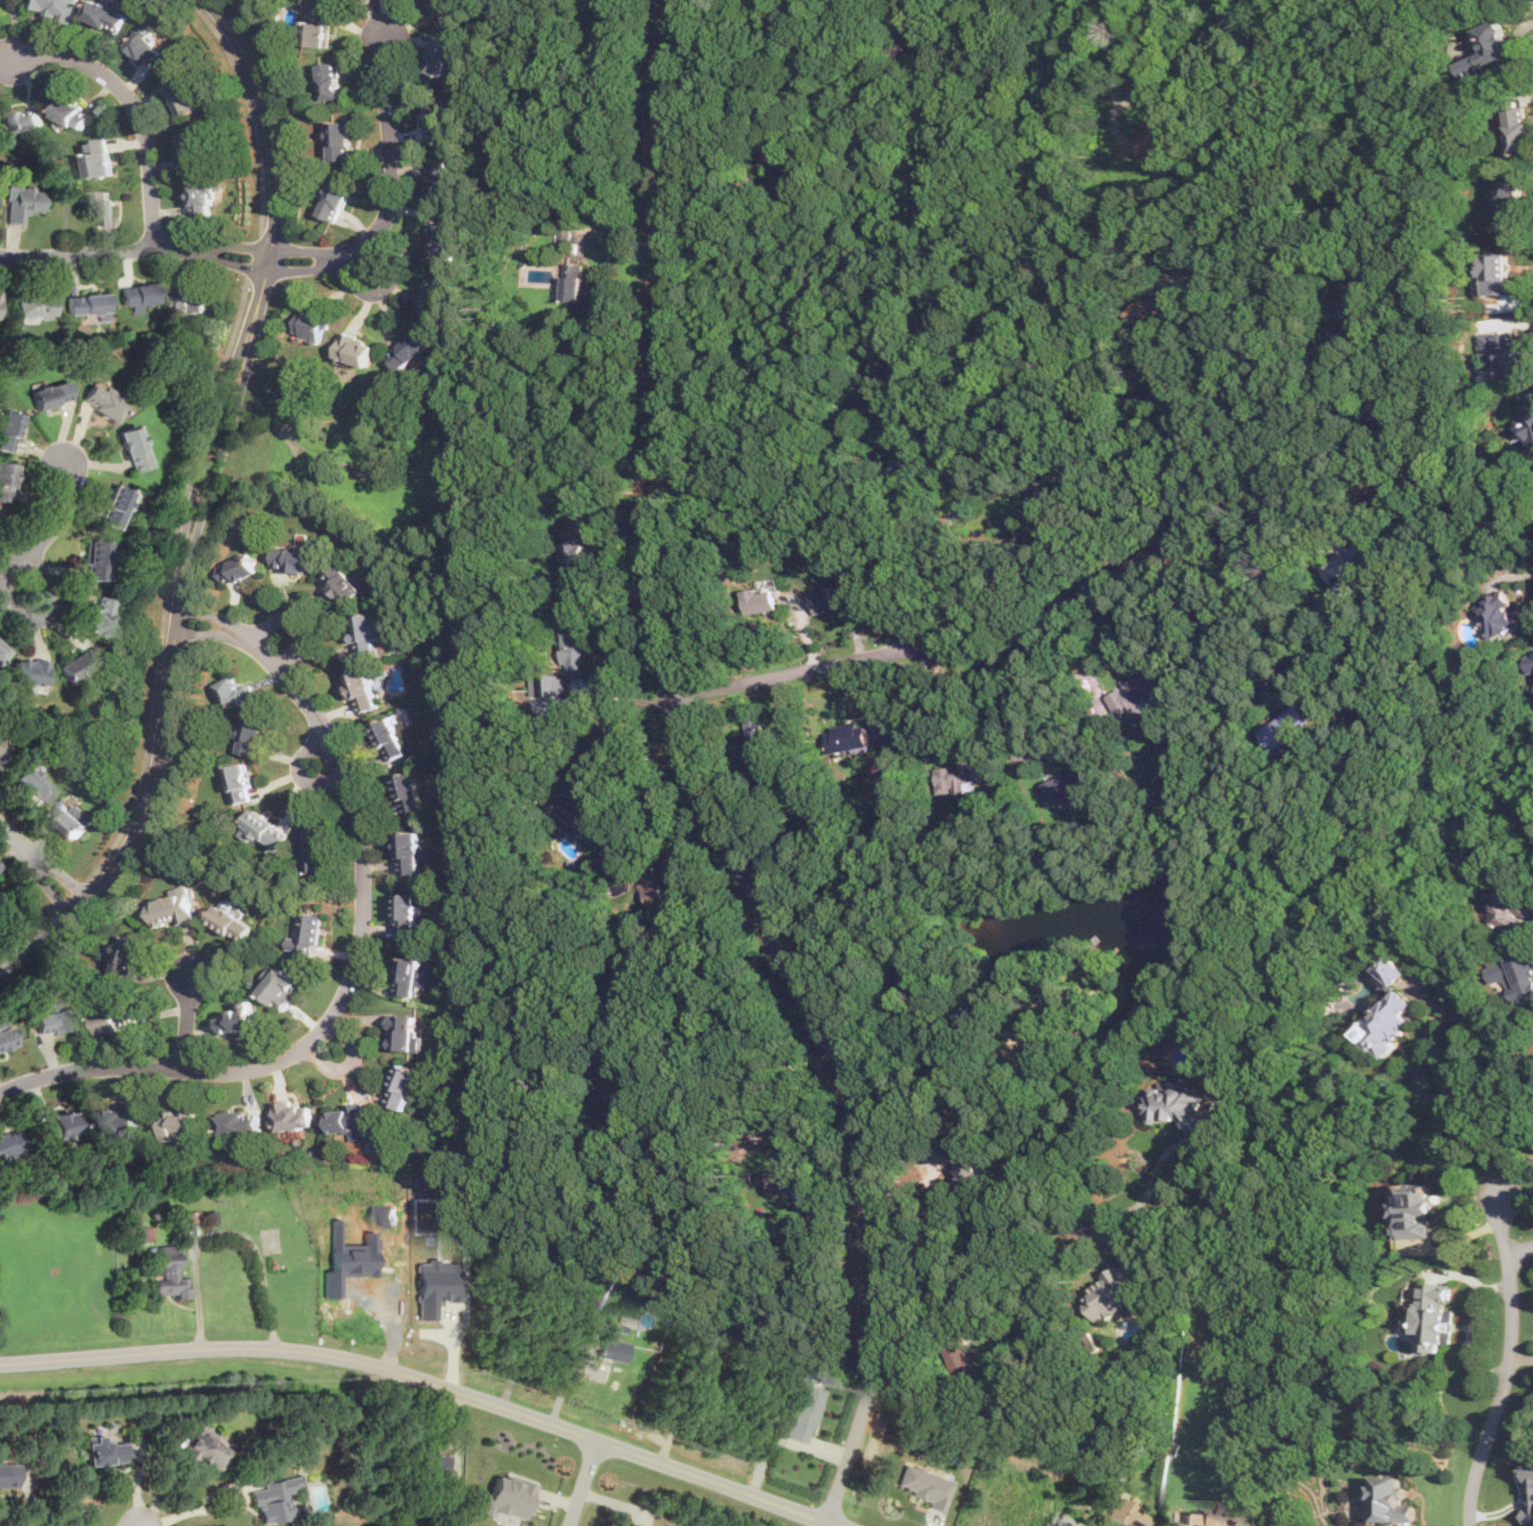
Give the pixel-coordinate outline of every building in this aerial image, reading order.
[(32,11),(73,19),(77,0),(34,0),(32,11)] [(121,33),(130,14),(101,0),(91,0),(84,15),(121,33)] [(436,20),(462,10),(458,0),(429,0),(436,20)] [(303,45),(330,45),(331,8),(313,7),(312,18),(304,18),(303,45)] [(1476,27),(1485,51),(1458,61),(1463,75),(1517,55),(1503,17),(1476,27)] [(129,42),(155,69),(171,53),(144,27),(129,42)] [(425,70),(456,77),(461,53),(452,51),(455,39),(433,34),(425,70)] [(340,99),(340,62),(319,62),(320,99),(340,99)] [(165,79),(183,116),(202,107),(185,70),(165,79)] [(93,111),(66,95),(55,114),(82,130),(93,111)] [(4,112),(8,133),(44,127),(41,106),(4,112)] [(1505,154),(1532,152),(1532,140),(1530,106),(1501,108),(1505,154)] [(330,160),(351,160),(351,119),(330,119),(330,160)] [(184,130),(185,167),(210,166),(209,129),(184,130)] [(114,175),(109,135),(89,138),(91,150),(81,151),(85,179),(114,175)] [(1527,175),(1501,170),(1492,215),(1519,220),(1527,175)] [(319,214),(338,221),(354,183),(335,175),(319,214)] [(222,190),(222,180),(192,181),(194,219),(214,218),(213,191),(222,190)] [(22,226),(22,214),(40,215),(41,187),(5,186),(4,225),(22,226)] [(96,226),(115,226),(114,190),(87,190),(87,203),(96,203),(96,226)] [(1516,273),(1509,273),(1509,253),(1484,253),(1484,294),(1516,294),(1516,273)] [(582,262),(563,262),(563,301),(582,301),(582,262)] [(133,313),(145,311),(144,302),(155,301),(154,282),(119,286),(121,306),(132,305),(133,313)] [(171,305),(205,311),(209,292),(175,286),(171,305)] [(65,295),(66,315),(94,313),(95,321),(108,320),(106,293),(65,295)] [(52,318),(52,296),(13,296),(13,318),(52,318)] [(292,333),(319,343),(329,318),(303,307),(292,333)] [(386,353),(399,371),(434,345),(421,327),(386,353)] [(1479,333),(1485,365),(1496,363),(1498,378),(1529,373),(1523,340),(1514,342),(1511,327),(1479,333)] [(334,357),(368,367),(376,340),(343,329),(334,357)] [(28,390),(35,413),(73,401),(66,379),(28,390)] [(79,402),(113,424),(126,403),(92,381),(79,402)] [(1532,449),(1532,401),(1513,412),(1532,449)] [(13,454),(22,413),(0,409),(0,452),(13,454)] [(117,432),(131,473),(152,465),(138,424),(117,432)] [(0,461),(0,500),(9,502),(16,464),(0,461)] [(99,522),(121,530),(135,492),(112,484),(99,522)] [(1052,509),(1053,496),(1041,496),(1041,509),(1052,509)] [(569,529),(569,566),(591,566),(591,529),(569,529)] [(108,541),(86,541),(86,580),(108,580),(108,541)] [(307,546),(274,545),(273,570),(315,571),(316,542),(307,541),(307,546)] [(225,585),(261,572),(253,551),(217,565),(225,585)] [(322,574),(347,607),(368,591),(343,558),(322,574)] [(748,615),(780,608),(774,584),(743,591),(748,615)] [(812,591),(816,613),(838,608),(833,586),(812,591)] [(1489,640),(1521,625),(1505,590),(1473,605),(1489,640)] [(110,638),(119,603),(97,597),(88,631),(110,638)] [(380,613),(354,614),(356,655),(382,654),(380,613)] [(564,672),(590,672),(590,620),(564,620),(564,672)] [(8,651),(0,644),(0,661),(8,651)] [(68,684),(102,661),(91,645),(57,667),(68,684)] [(1522,653),(1527,673),(1532,672),(1532,651),(1522,653)] [(45,686),(47,659),(13,658),(12,684),(45,686)] [(347,673),(358,712),(380,705),(369,667),(347,673)] [(541,695),(538,695),(538,709),(560,710),(560,690),(565,690),(566,674),(542,673),(541,695)] [(1164,692),(1155,673),(1106,695),(1115,714),(1164,692)] [(240,684),(234,675),(217,685),(230,709),(256,694),(248,679),(240,684)] [(1303,706),(1300,701),(1261,729),(1276,750),(1324,714),(1313,698),(1303,706)] [(236,749),(257,756),(268,719),(247,713),(236,749)] [(374,725),(390,760),(410,751),(394,716),(374,725)] [(744,719),(748,774),(768,772),(764,718),(744,719)] [(863,720),(832,726),(836,752),(867,746),(863,720)] [(12,744),(0,739),(0,769),(1,769),(12,744)] [(937,793),(966,791),(965,780),(994,778),(993,757),(957,759),(957,765),(935,767),(937,793)] [(226,766),(235,802),(257,797),(248,760),(226,766)] [(56,788),(28,761),(12,777),(41,805),(56,788)] [(1042,782),(1053,809),(1091,792),(1080,766),(1042,782)] [(398,775),(404,813),(425,809),(419,771),(398,775)] [(571,791),(554,810),(599,850),(615,832),(571,791)] [(95,817),(75,799),(69,806),(62,799),(50,813),(77,837),(95,817)] [(281,851),(292,830),(254,809),(242,830),(281,851)] [(329,872),(329,830),(307,830),(307,872),(329,872)] [(401,872),(421,872),(421,861),(429,861),(429,848),(422,848),(422,830),(401,830),(401,872)] [(637,874),(646,906),(667,900),(658,868),(637,874)] [(196,919),(187,884),(172,888),(174,895),(150,901),(156,925),(179,919),(180,923),(196,919)] [(1488,925),(1525,934),(1532,898),(1496,889),(1488,925)] [(421,892),(398,892),(398,933),(421,933),(421,892)] [(210,920),(247,940),(255,924),(242,917),(245,910),(234,904),(232,909),(219,903),(210,920)] [(290,935),(287,951),(315,957),(324,916),(304,912),(299,937),(290,935)] [(143,937),(125,933),(124,941),(120,940),(113,972),(134,977),(143,937)] [(1532,997),(1532,951),(1485,965),(1491,986),(1508,981),(1514,1003),(1532,997)] [(1414,972),(1397,954),(1381,971),(1398,988),(1414,972)] [(401,955),(396,992),(416,995),(417,985),(426,986),(428,968),(421,967),(422,958),(401,955)] [(286,1009),(302,981),(274,964),(258,992),(286,1009)] [(1357,1033),(1382,1058),(1416,1023),(1407,1013),(1418,1002),(1402,987),(1357,1033)] [(76,1029),(74,1008),(62,1009),(61,1002),(45,1004),(46,1013),(33,1015),(36,1034),(76,1029)] [(260,1023),(253,1002),(219,1013),(225,1035),(260,1023)] [(125,1030),(125,1024),(137,1023),(136,1007),(98,1010),(99,1032),(125,1030)] [(418,1014),(389,1014),(390,1050),(418,1049),(418,1014)] [(14,1045),(8,1025),(0,1028),(0,1049),(14,1045)] [(1020,1047),(1029,1065),(1047,1056),(1038,1039),(1020,1047)] [(422,1072),(401,1063),(383,1101),(404,1110),(422,1072)] [(1147,1121),(1199,1124),(1201,1088),(1150,1085),(1147,1121)] [(314,1126),(311,1106),(295,1108),(293,1100),(275,1103),(279,1131),(314,1126)] [(332,1133),(367,1131),(365,1105),(330,1108),(332,1133)] [(165,1139),(196,1139),(196,1106),(165,1106),(165,1139)] [(140,1137),(140,1108),(104,1108),(104,1128),(115,1128),(115,1137),(140,1137)] [(220,1112),(222,1134),(262,1131),(261,1109),(220,1112)] [(75,1110),(38,1120),(44,1144),(82,1134),(75,1110)] [(9,1162),(26,1157),(16,1127),(0,1132),(0,1156),(6,1154),(9,1162)] [(969,1188),(988,1177),(970,1146),(963,1151),(958,1142),(946,1149),(969,1188)] [(1396,1183),(1397,1238),(1432,1237),(1431,1214),(1438,1214),(1437,1182),(1396,1183)] [(179,1224),(198,1224),(197,1212),(179,1213),(179,1224)] [(153,1241),(152,1227),(136,1228),(136,1242),(153,1241)] [(178,1245),(159,1246),(160,1279),(154,1279),(155,1297),(188,1296),(187,1277),(179,1278),(178,1245)] [(418,1264),(418,1320),(436,1320),(436,1302),(459,1302),(458,1264),(439,1264),(439,1259),(427,1259),(427,1264),(418,1264)] [(1141,1300),(1123,1265),(1088,1283),(1093,1294),(1085,1298),(1097,1322),(1141,1300)] [(1420,1351),(1444,1352),(1445,1342),(1453,1342),(1456,1283),(1424,1281),(1423,1304),(1410,1303),(1408,1331),(1421,1332),(1420,1351)] [(603,1321),(597,1357),(624,1364),(628,1344),(613,1341),(615,1332),(623,1334),(625,1326),(603,1321)] [(986,1373),(980,1351),(969,1354),(965,1340),(950,1345),(959,1381),(986,1373)] [(825,1389),(801,1382),(784,1439),(808,1446),(825,1389)] [(232,1451),(200,1427),(181,1452),(195,1462),(198,1458),(216,1472),(232,1451)] [(87,1466),(127,1462),(125,1442),(104,1443),(103,1435),(94,1436),(94,1443),(85,1443),(87,1466)] [(448,1473),(449,1455),(422,1454),(422,1472),(448,1473)] [(19,1486),(18,1462),(0,1463),(0,1487),(19,1486)] [(942,1514),(952,1479),(903,1464),(896,1489),(928,1499),(925,1509),(942,1514)] [(483,1493),(478,1509),(522,1523),(533,1488),(511,1481),(512,1478),(496,1474),(489,1496),(483,1493)] [(1417,1522),(1417,1502),(1407,1502),(1407,1474),(1378,1474),(1378,1484),(1370,1484),(1370,1521),(1417,1522)] [(261,1524),(290,1519),(286,1492),(300,1489),(298,1476),(263,1482),(264,1489),(250,1491),(253,1507),(258,1506),(261,1524)] [(1138,1502),(1120,1492),(1105,1516),(1122,1525),(1140,1525),(1146,1517),(1134,1510),(1138,1502)] [(1525,1507),(1525,1524),(1532,1524),(1532,1507),(1525,1507)] [(1238,1523),(1212,1523),(1212,1514),(1180,1513),(1180,1523),(1169,1523),(1169,1525),(1238,1525),(1238,1523)]
